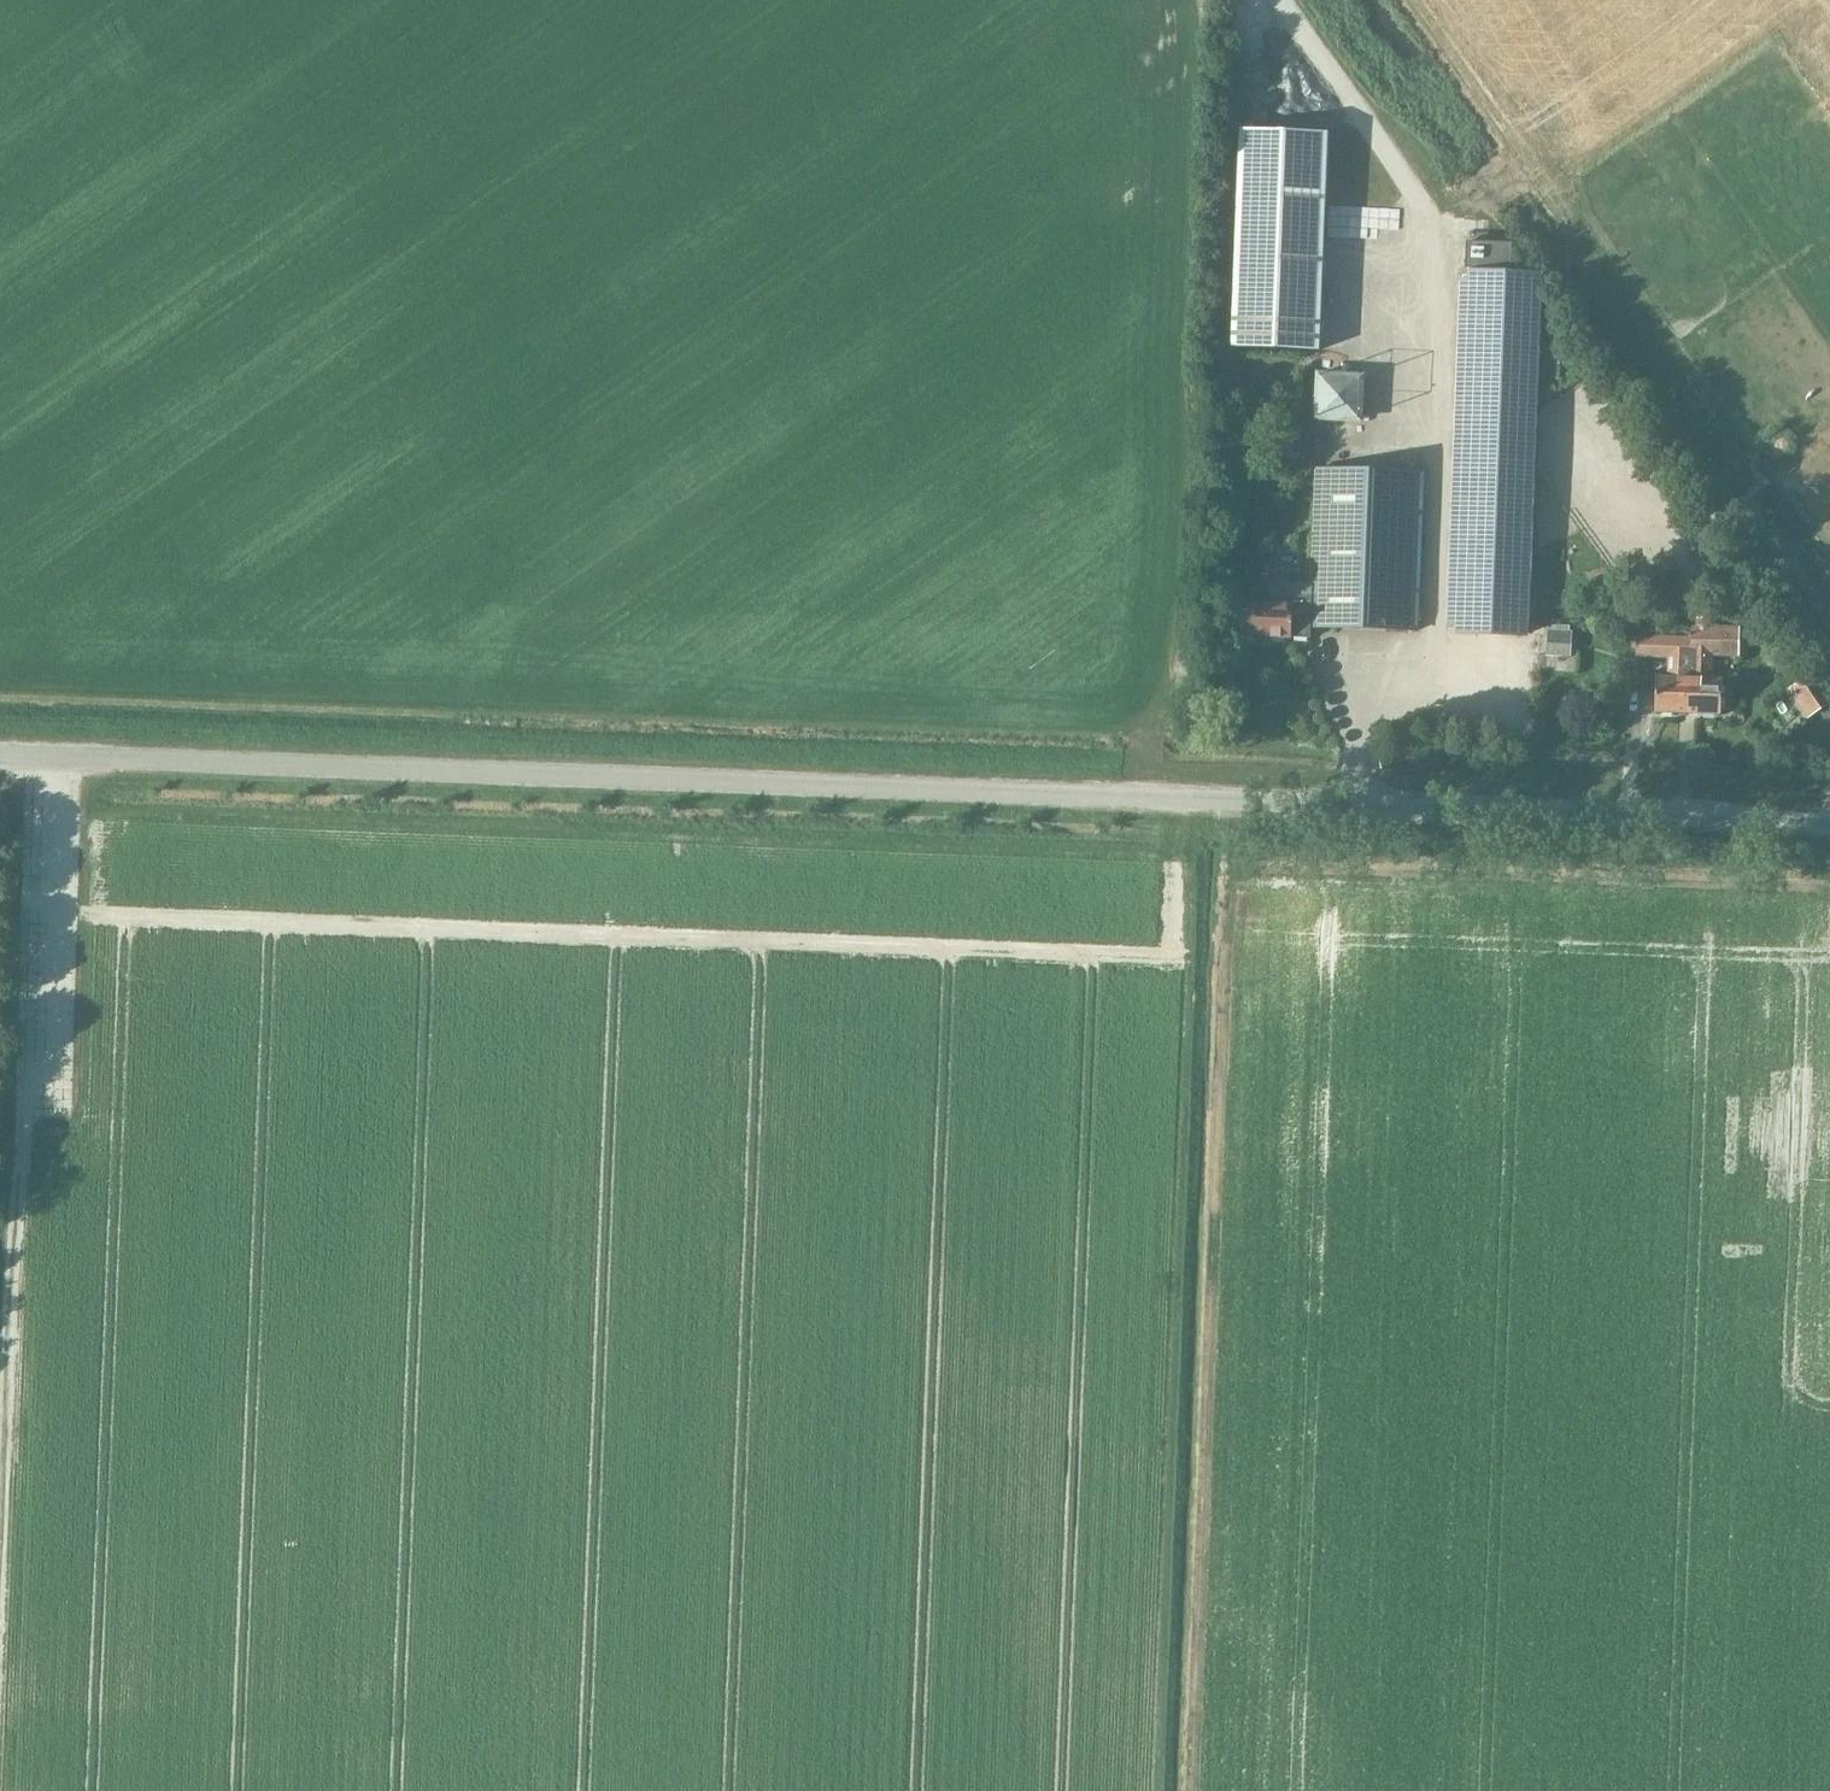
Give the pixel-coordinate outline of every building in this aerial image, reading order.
[(1241,130),(1232,347),(1320,351),(1329,134),(1241,130)] [(1511,245),(1469,243),(1468,265),(1510,267),(1511,245)] [(1472,269),(1471,275),(1465,275),(1451,630),(1531,633),(1545,272),(1472,269)] [(1318,369),(1315,420),(1364,425),(1367,374),(1318,369)] [(1421,629),(1427,474),(1318,467),(1312,598),(1295,598),(1291,598),(1291,604),(1237,604),(1237,635),(1313,637),(1313,626),(1421,629)] [(1692,626),(1692,636),(1693,637),(1691,713),(1724,714),(1725,678),(1716,677),(1716,657),(1742,657),(1742,627),(1712,627),(1713,619),(1696,618),(1696,626),(1692,626)] [(1571,646),(1571,631),(1547,630),(1547,645),(1571,646)] [(1657,712),(1691,713),(1693,637),(1692,636),(1640,635),(1639,657),(1668,660),(1668,676),(1658,675),(1657,712)] [(1811,718),(1829,705),(1829,695),(1819,678),(1794,694),(1811,718)]
